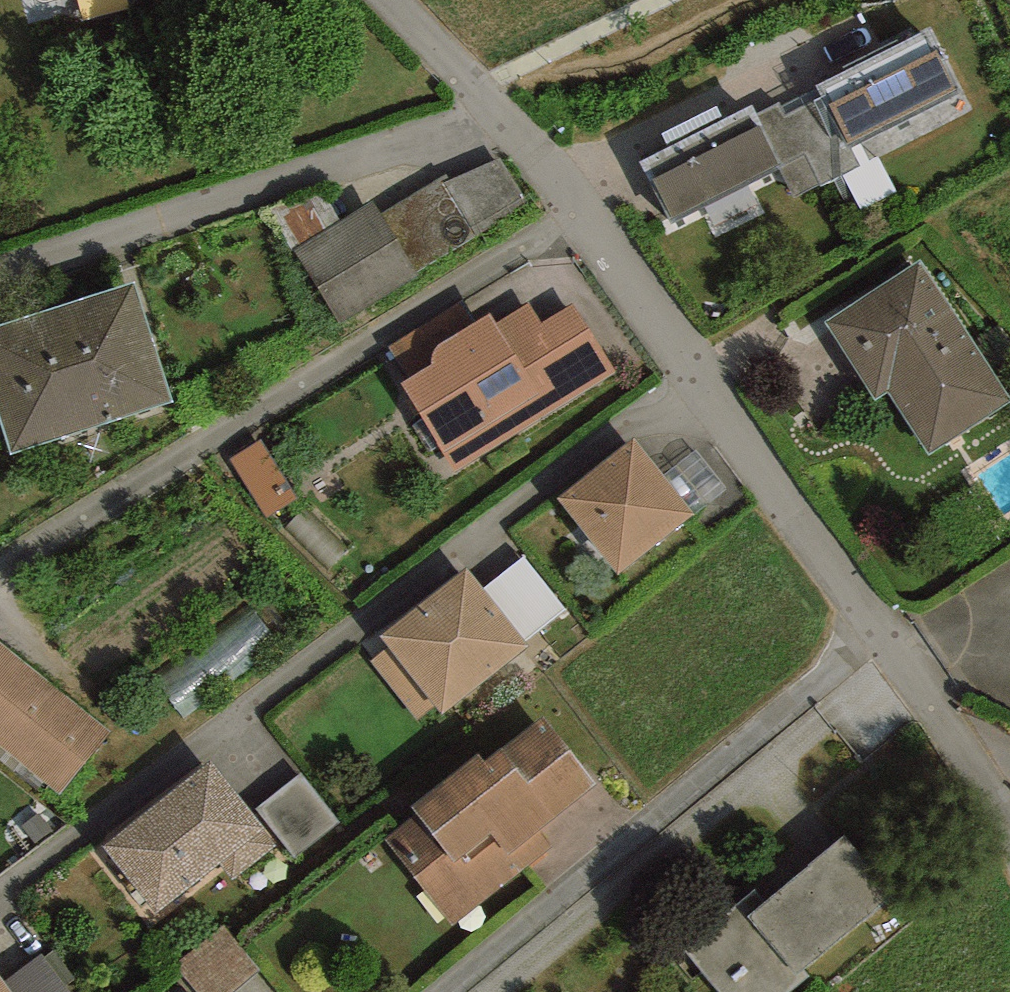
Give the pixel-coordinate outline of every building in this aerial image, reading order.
[(930,28),(815,86),(821,98),(848,150),(852,148),(962,93),(930,28)] [(861,165),(852,148),(848,150),(821,98),(785,117),(779,104),(755,116),(781,168),(795,197),(861,165)] [(751,106),(638,162),(671,224),(781,168),(755,116),(751,106)] [(449,179),(442,182),(476,236),(526,202),(500,158),(449,179)] [(442,182),(449,179),(446,175),(382,214),(416,273),(476,236),(442,182)] [(374,200),(295,251),(339,324),(419,277),(416,273),(382,214),(374,200)] [(1009,403),(1009,398),(920,260),(824,322),(875,400),(888,392),(929,455),(1009,403)] [(0,326),(0,417),(12,453),(172,402),(133,283),(0,326)] [(454,472),(616,373),(572,305),(541,323),(529,303),(496,324),(491,314),(475,322),(463,301),(389,347),(408,379),(400,385),(454,472)] [(694,515),(635,439),(559,498),(618,574),(694,515)] [(261,440),(229,459),(266,518),(297,499),(261,440)] [(484,590),(525,642),(565,610),(523,558),(484,590)] [(441,716),(529,646),(525,642),(484,590),(466,569),(380,637),(389,648),(371,662),(417,721),(435,708),(441,716)] [(0,642),(0,746),(60,794),(109,731),(0,642)] [(541,833),(597,785),(544,719),(485,762),(479,755),(411,808),(417,815),(385,841),(452,926),(553,847),(541,833)] [(219,865),(232,881),(276,846),(210,763),(103,847),(157,914),(219,865)] [(301,774),(255,810),(295,860),(341,824),(301,774)] [(845,836),(764,903),(755,891),(682,948),(718,991),(791,991),(809,977),(804,969),(893,901),(845,836)] [(225,927),(177,965),(199,991),(235,991),(261,971),(225,927)] [(4,983),(11,991),(70,991),(43,954),(4,983)] [(0,978),(0,991),(11,991),(4,983),(0,978)]
